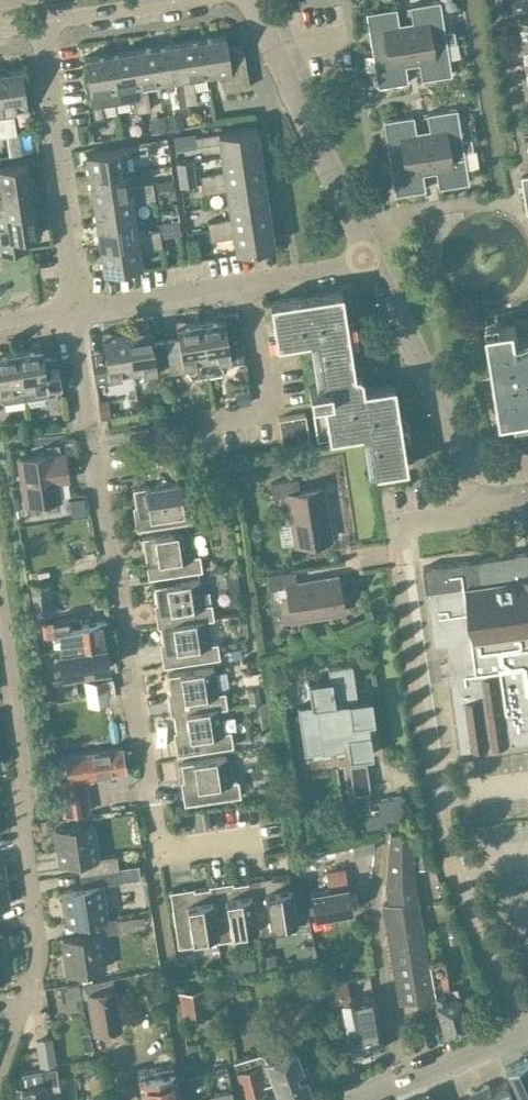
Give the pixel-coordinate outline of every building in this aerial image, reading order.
[(409,43),(454,36),(454,30),(444,31),(439,0),(438,0),(409,5),(412,21),(405,22),(409,43)] [(514,13),(527,11),(527,4),(527,0),(512,0),(514,13)] [(371,49),(409,43),(405,22),(398,23),(396,7),(365,11),(371,49)] [(527,40),(527,16),(521,18),(523,30),(517,31),(518,41),(515,41),(515,42),(527,40)] [(225,34),(201,38),(207,76),(221,74),(224,90),(249,86),(243,50),(226,43),(225,34)] [(455,40),(454,36),(409,43),(412,63),(418,62),(421,78),(451,73),(446,43),(455,40)] [(193,78),(207,76),(201,38),(178,41),(187,102),(197,101),(193,78)] [(515,42),(519,42),(520,52),(526,51),(527,62),(527,40),(515,42)] [(178,41),(154,45),(160,83),(175,81),(178,104),(187,102),(178,41)] [(412,63),(409,43),(371,49),(377,85),(407,80),(405,64),(412,63)] [(146,85),(160,83),(154,45),(131,49),(140,110),(150,108),(146,85)] [(131,49),(107,52),(115,101),(129,99),(131,111),(140,110),(131,49)] [(101,103),(115,101),(107,52),(83,56),(93,117),(103,116),(101,103)] [(0,65),(0,90),(7,134),(16,132),(12,110),(27,107),(21,67),(4,69),(3,64),(0,65)] [(425,151),(472,144),(471,138),(461,139),(456,108),(426,112),(429,129),(422,130),(425,151)] [(183,126),(181,112),(167,114),(169,128),(183,126)] [(167,129),(165,114),(149,116),(151,132),(167,129)] [(389,157),(425,151),(422,130),(415,131),(413,115),(383,119),(389,157)] [(219,141),(221,155),(259,150),(255,126),(194,135),(196,145),(219,141)] [(191,133),(178,135),(179,145),(192,143),(191,133)] [(85,151),(89,175),(127,169),(125,155),(148,152),(146,142),(85,151)] [(472,148),(472,144),(425,151),(428,171),(435,170),(438,186),(468,181),(463,151),(472,148)] [(262,173),(259,150),(221,155),(223,170),(200,173),(201,182),(262,173)] [(428,171),(425,151),(389,157),(394,193),(425,188),(422,172),(428,171)] [(35,184),(34,177),(28,178),(28,172),(26,161),(0,165),(0,189),(35,184)] [(191,171),(189,161),(177,163),(179,173),(191,171)] [(92,199),(153,190),(152,180),(129,184),(127,169),(89,175),(92,199)] [(266,197),(262,173),(201,182),(203,192),(226,188),(228,202),(266,197)] [(172,177),(152,180),(153,190),(174,186),(172,177)] [(35,184),(0,190),(0,214),(33,209),(31,196),(36,191),(35,184)] [(92,199),(96,222),(134,216),(132,202),(155,199),(153,190),(92,199)] [(207,220),(208,229),(269,220),(266,197),(228,202),(230,217),(207,220)] [(33,209),(0,214),(0,252),(28,247),(26,234),(42,232),(41,224),(36,225),(33,209)] [(163,211),(165,225),(178,223),(176,209),(163,211)] [(136,231),(134,216),(96,222),(99,246),(160,236),(159,227),(136,231)] [(208,229),(207,220),(199,221),(200,231),(208,229)] [(273,244),(269,220),(208,229),(210,239),(233,235),(235,250),(273,244)] [(160,236),(99,246),(103,270),(141,264),(139,249),(161,246),(160,236)] [(341,289),(269,300),(275,342),(315,336),(323,383),(308,386),(316,437),(368,429),(374,470),(406,465),(393,381),(362,386),(361,378),(362,378),(362,376),(361,377),(360,374),(356,371),(354,372),(353,365),(341,289)] [(216,318),(200,321),(208,373),(224,371),(228,362),(244,359),(240,333),(226,335),(223,311),(215,313),(216,318)] [(192,376),(208,373),(200,321),(184,323),(183,318),(175,319),(178,336),(165,339),(170,371),(186,369),(192,376)] [(487,327),(502,417),(527,413),(527,341),(519,345),(515,322),(487,327)] [(142,330),(126,332),(132,373),(147,370),(147,375),(170,371),(165,339),(152,341),(149,323),(141,324),(142,330)] [(118,375),(132,373),(126,332),(110,335),(109,330),(101,331),(104,349),(91,351),(96,383),(118,379),(118,375)] [(33,347),(17,349),(25,399),(46,396),(48,391),(61,388),(56,356),(43,358),(40,340),(32,342),(33,347)] [(25,399),(17,349),(1,352),(0,348),(0,398),(0,400),(4,402),(25,399)] [(248,390),(238,392),(240,403),(250,402),(248,390)] [(111,416),(108,397),(98,399),(101,417),(111,416)] [(304,412),(278,416),(282,443),(307,439),(309,439),(304,412)] [(160,441),(158,428),(129,433),(131,446),(160,441)] [(53,454),(53,452),(19,457),(25,503),(59,498),(57,480),(68,478),(64,452),(53,454)] [(172,481),(163,474),(156,484),(132,487),(136,512),(133,513),(135,528),(192,520),(190,504),(193,503),(193,504),(198,494),(181,481),(178,482),(178,480),(172,481)] [(299,490),(297,477),(270,481),(272,495),(287,493),(295,543),(330,538),(322,486),(299,490)] [(258,480),(247,482),(249,493),(260,491),(258,480)] [(191,554),(187,525),(180,526),(181,530),(142,536),(148,577),(202,569),(199,553),(191,554)] [(424,566),(428,590),(435,644),(446,643),(448,656),(446,657),(449,681),(452,680),(461,742),(462,749),(527,739),(527,551),(527,550),(526,550),(517,551),(516,551),(516,553),(479,558),(424,566)] [(296,582),(294,569),(267,573),(269,587),(285,584),(291,619),(342,610),(336,575),(296,582)] [(234,571),(225,573),(227,584),(228,584),(229,595),(240,593),(237,571),(234,571)] [(199,578),(153,585),(157,610),(154,610),(157,626),(159,626),(206,619),(213,617),(211,602),(203,603),(199,578)] [(54,611),(48,581),(31,584),(36,614),(54,611)] [(103,590),(94,591),(96,604),(105,602),(103,590)] [(46,620),(42,621),(44,636),(48,635),(55,634),(59,633),(61,648),(104,642),(104,643),(111,642),(108,620),(106,620),(80,624),(75,624),(74,616),(46,620)] [(206,619),(159,626),(163,649),(160,649),(163,665),(219,657),(217,641),(209,642),(206,619)] [(61,648),(58,648),(62,673),(108,666),(104,643),(104,642),(61,648)] [(242,645),(230,647),(231,660),(244,658),(242,645)] [(356,696),(351,663),(328,666),(329,677),(307,680),(310,703),(297,705),(304,752),(328,748),(328,746),(347,743),(349,756),(372,752),(367,718),(374,717),(370,694),(356,696)] [(213,666),(167,673),(171,698),(168,699),(170,715),(173,714),(219,707),(227,706),(224,690),(217,691),(213,666)] [(77,691),(75,677),(48,681),(50,695),(77,691)] [(105,678),(84,681),(87,703),(108,700),(105,678)] [(261,701),(259,688),(247,690),(249,703),(261,701)] [(272,701),(259,703),(264,731),(276,729),(272,701)] [(219,707),(173,714),(176,737),(174,738),(176,754),(233,745),(230,729),(223,730),(219,707)] [(264,731),(262,731),(265,745),(278,743),(276,729),(264,731)] [(122,745),(53,755),(63,816),(91,812),(86,781),(94,779),(94,774),(126,769),(122,745)] [(230,780),(226,755),(180,762),(184,787),(181,787),(184,803),(240,794),(238,779),(230,780)] [(370,790),(366,762),(350,764),(354,793),(370,790)] [(278,796),(277,782),(257,785),(259,799),(278,796)] [(408,820),(404,794),(377,798),(379,811),(364,814),(366,827),(408,820)] [(84,872),(117,866),(115,853),(96,856),(90,822),(54,828),(59,862),(82,858),(84,872)] [(412,878),(408,829),(389,832),(383,902),(390,945),(389,945),(398,1001),(431,996),(412,878)] [(431,865),(423,829),(410,832),(418,868),(431,865)] [(370,835),(355,838),(357,853),(373,850),(370,835)] [(351,838),(324,843),(327,858),(354,853),(351,838)] [(8,903),(2,860),(0,860),(0,905),(8,903)] [(117,867),(117,866),(84,872),(86,885),(63,888),(69,923),(83,921),(106,917),(100,883),(130,878),(128,865),(117,867)] [(352,909),(345,867),(326,870),(328,888),(311,891),(315,915),(352,909)] [(263,875),(247,878),(248,880),(255,926),(256,934),(272,932),(271,924),(295,920),(288,874),(264,878),(263,875)] [(224,881),(208,883),(209,886),(216,932),(217,940),(233,938),(231,930),(255,926),(248,880),(224,884),(224,881)] [(185,887),(169,889),(178,946),(194,943),(192,936),(216,932),(209,886),(185,890),(185,887)] [(116,915),(106,917),(83,921),(85,933),(62,937),(67,972),(104,966),(98,932),(146,924),(144,913),(116,917),(116,915)] [(442,959),(438,938),(425,941),(436,1001),(435,1002),(443,1033),(467,1027),(459,996),(456,984),(449,986),(444,958),(442,959)] [(313,942),(295,946),(299,963),(316,960),(313,942)] [(275,952),(259,955),(262,970),(278,967),(275,952)] [(193,974),(191,960),(178,962),(180,976),(193,974)] [(233,960),(222,962),(225,977),(234,975),(236,975),(233,960)] [(112,977),(81,983),(83,996),(88,995),(94,1032),(120,1027),(114,988),(112,977)] [(222,978),(211,980),(213,995),(224,994),(222,978)] [(345,993),(342,981),(327,984),(330,996),(345,993)] [(82,996),(79,983),(60,987),(63,1000),(82,996)] [(203,1014),(199,988),(181,990),(185,1017),(203,1014)] [(379,1028),(374,995),(349,1001),(356,1033),(347,1035),(353,1055),(384,1046),(379,1028)] [(51,1037),(36,1040),(40,1068),(23,1070),(20,1075),(24,1099),(47,1099),(45,1089),(59,1088),(51,1037)] [(310,1094),(293,1047),(265,1057),(273,1082),(280,1099),(292,1099),(310,1094)] [(164,1049),(159,1049),(159,1050),(156,1051),(153,1054),(153,1059),(153,1064),(137,1066),(143,1099),(180,1099),(173,1061),(172,1056),(169,1051),(164,1049)] [(264,1084),(273,1082),(265,1057),(263,1052),(260,1051),(233,1057),(243,1096),(265,1091),(264,1084)] [(504,1065),(519,1099),(527,1099),(527,1060),(526,1055),(525,1055),(504,1065)] [(227,1067),(190,1076),(193,1093),(230,1086),(227,1067)] [(506,1079),(489,1087),(487,1082),(469,1090),(472,1095),(461,1099),(515,1099),(506,1079)] [(193,1093),(194,1099),(232,1099),(230,1086),(193,1093)] [(104,1090),(92,1093),(94,1099),(107,1099),(104,1090)]
